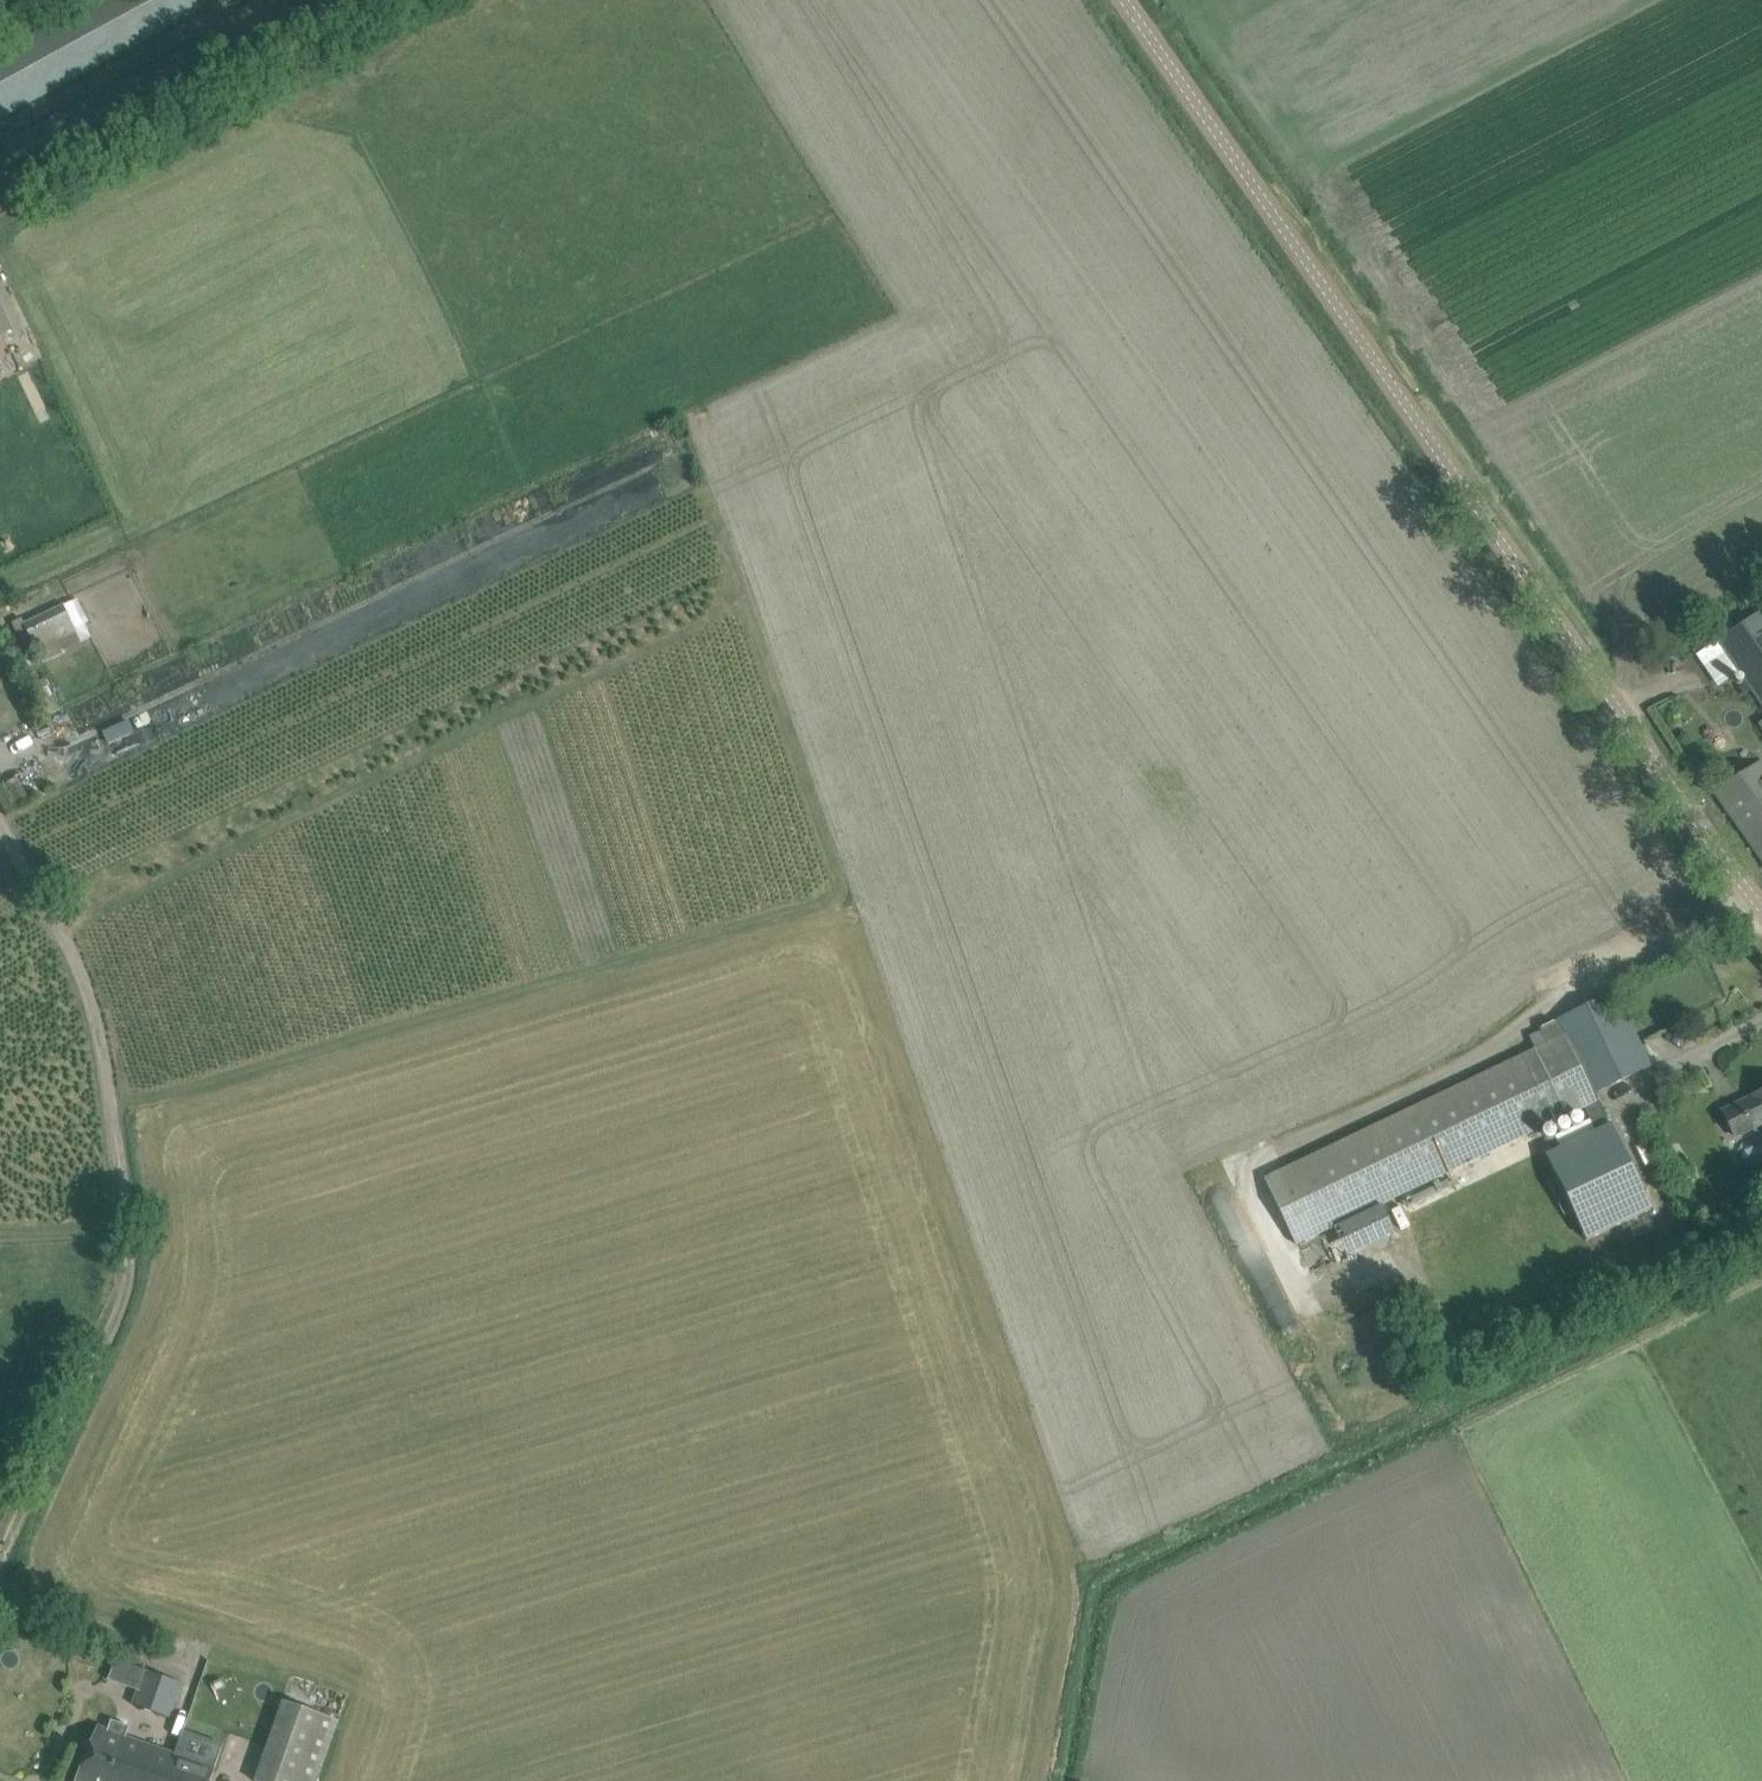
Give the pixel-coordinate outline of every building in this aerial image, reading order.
[(0,50),(0,118),(201,8),(196,0),(91,0),(0,50)] [(13,331),(0,302),(0,337),(13,331)] [(92,638),(74,601),(24,625),(42,662),(65,651),(92,638)] [(1720,638),(1761,702),(1761,611),(1720,638)] [(1716,795),(1761,859),(1761,763),(1716,795)] [(1729,946),(1718,948),(1720,960),(1731,958),(1729,946)] [(1551,1043),(1267,1177),(1298,1243),(1583,1106),(1596,1131),(1546,1155),(1587,1240),(1651,1210),(1595,1093),(1650,1067),(1615,994),(1544,1028),(1551,1043)] [(1723,1112),(1735,1136),(1761,1123),(1761,1093),(1723,1112)] [(181,1683),(145,1670),(137,1691),(132,1704),(169,1717),(181,1683)] [(283,1702),(256,1780),(319,1780),(340,1722),(283,1702)] [(77,1780),(206,1780),(211,1766),(126,1735),(129,1727),(111,1720),(108,1729),(98,1726),(83,1763),(77,1780)]
